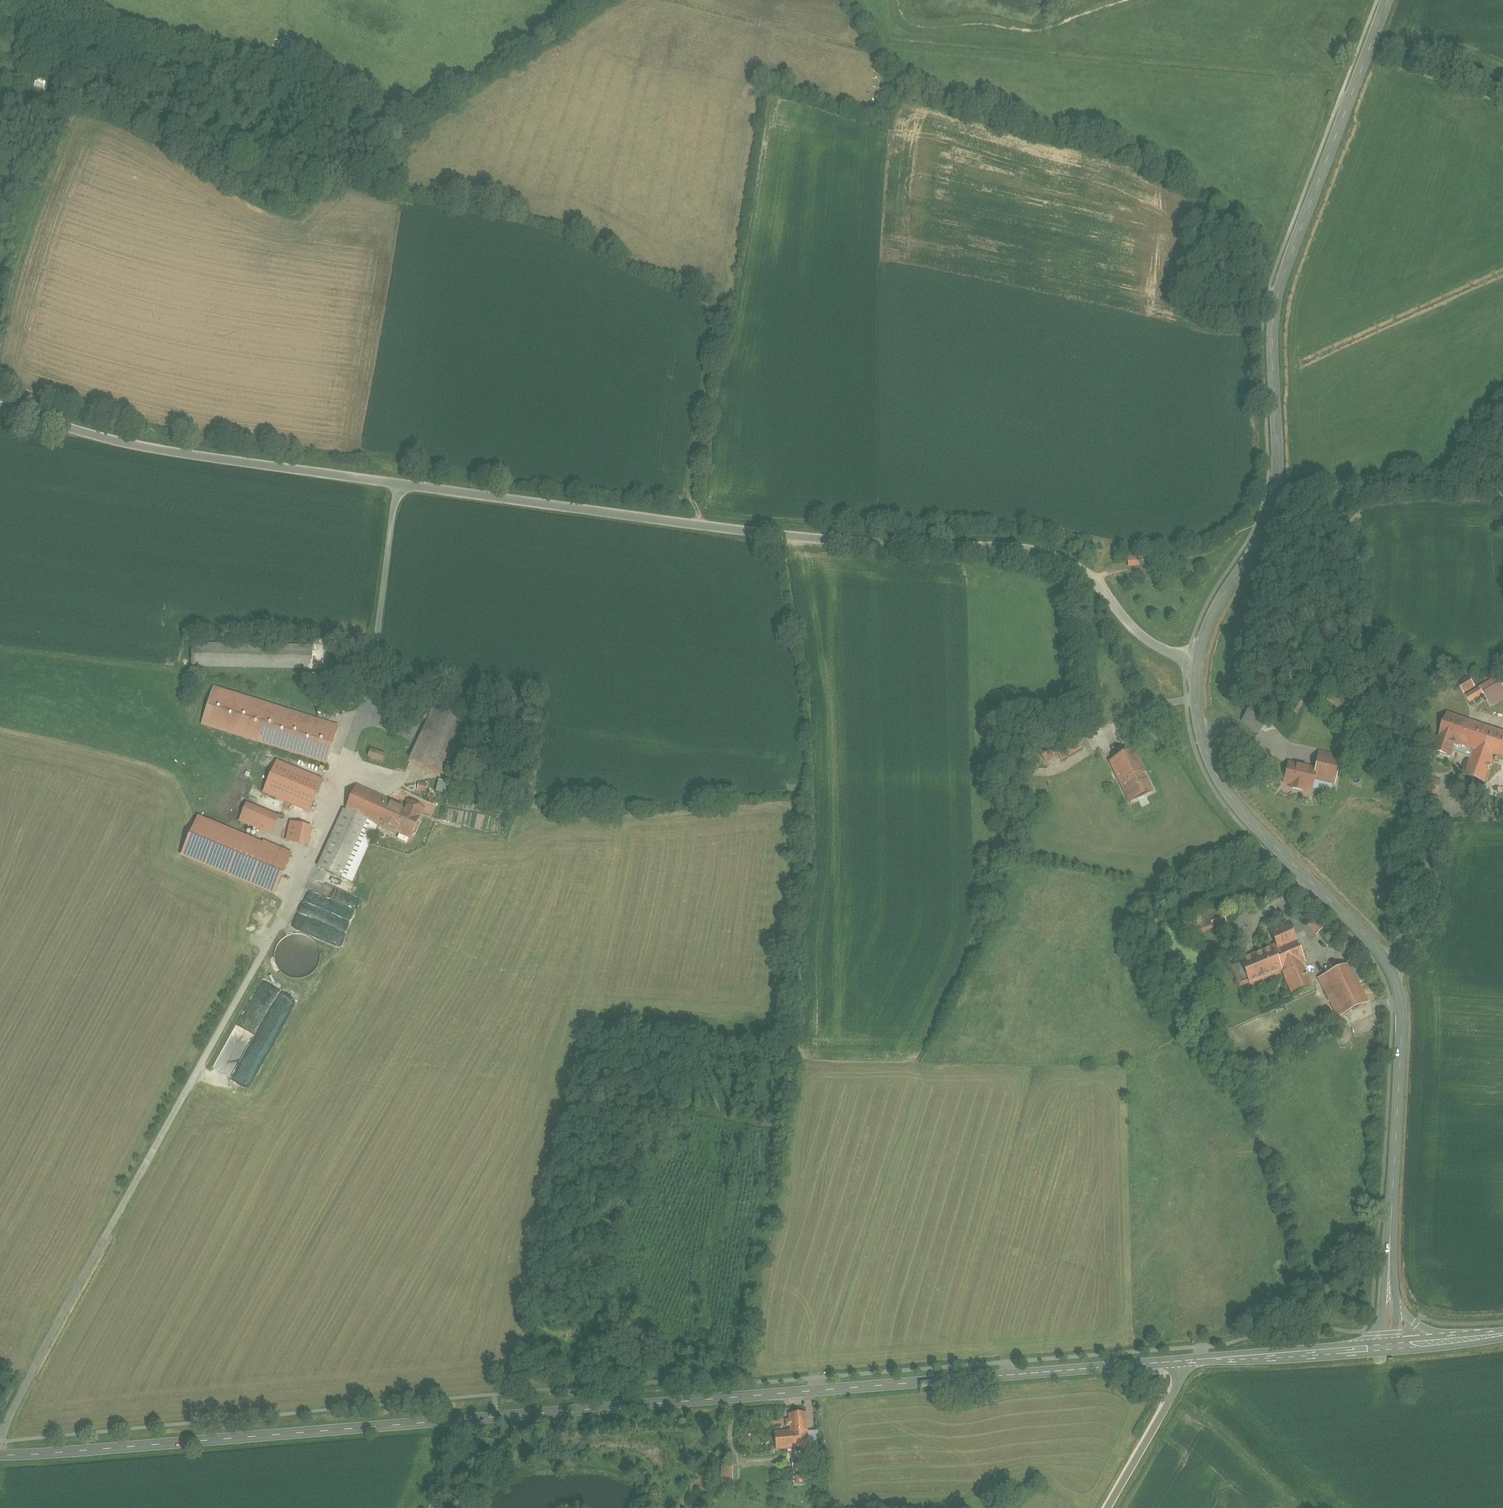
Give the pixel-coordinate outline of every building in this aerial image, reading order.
[(1137,553),(1127,554),(1128,567),(1139,565),(1137,553)] [(199,673),(315,673),(315,641),(195,640),(195,650),(195,673),(199,673)] [(1488,711),(1502,702),(1502,695),(1495,683),(1494,681),(1491,683),(1476,692),(1481,700),(1488,711)] [(1464,700),(1473,694),(1467,683),(1456,690),(1463,700),(1464,700)] [(303,716),(216,688),(203,727),(263,747),(328,768),(341,728),(339,728),(303,716)] [(1469,708),(1481,700),(1476,692),(1473,694),(1464,700),(1469,708)] [(428,726),(413,763),(454,780),(477,724),(436,707),(428,726)] [(1445,716),(1431,758),(1448,764),(1454,749),(1471,754),(1461,782),(1483,789),(1493,762),(1502,766),(1502,765),(1502,736),(1445,716)] [(1244,718),(1238,727),(1254,737),(1260,729),(1244,718)] [(1054,748),(1060,761),(1082,750),(1075,737),(1054,748)] [(374,751),(370,760),(385,766),(389,757),(374,751)] [(1133,752),(1109,764),(1128,803),(1152,792),(1133,752)] [(1314,773),(1311,788),(1333,793),(1337,775),(1340,762),(1316,756),(1312,773),(1314,773)] [(326,782),(279,762),(265,795),(312,815),(326,782)] [(1293,768),(1285,767),(1279,791),(1286,792),(1285,794),(1302,798),(1302,796),(1309,798),(1311,788),(1314,773),(1312,773),(1305,771),(1304,773),(1292,771),(1293,768)] [(431,785),(421,783),(420,793),(429,795),(431,785)] [(407,808),(360,786),(348,813),(381,828),(412,843),(428,810),(410,802),(407,808)] [(281,820),(249,806),(242,823),(274,837),(281,820)] [(374,845),(381,828),(348,813),(346,812),(321,870),(356,886),(374,845)] [(201,818),(184,856),(274,894),(291,854),(264,842),(263,844),(201,818)] [(315,829),(294,824),(289,843),(310,848),(315,829)] [(1290,902),(1283,893),(1279,896),(1287,905),(1290,902)] [(1223,926),(1216,907),(1185,918),(1193,939),(1210,932),(1210,930),(1223,926)] [(1308,927),(1304,930),(1314,939),(1317,937),(1324,929),(1315,920),(1308,927)] [(1302,965),(1306,964),(1289,921),(1266,930),(1273,947),(1233,963),(1234,965),(1230,966),(1239,987),(1250,982),(1251,985),(1283,972),(1293,996),(1311,988),(1302,965)] [(319,948),(314,941),(307,937),(298,936),(290,938),(283,943),(279,950),(277,959),(279,966),(282,969),(285,974),(291,978),(301,979),(309,977),(316,972),(320,965),(321,956),(319,948)] [(1366,1008),(1347,967),(1315,982),(1334,1023),(1366,1008)] [(267,994),(268,995),(266,1004),(274,1006),(279,989),(269,987),(267,994)] [(807,1433),(805,1414),(787,1415),(788,1421),(784,1422),(784,1429),(788,1428),(789,1432),(773,1433),(775,1452),(808,1449),(807,1433)] [(817,1432),(807,1433),(808,1449),(818,1449),(817,1432)] [(801,1463),(791,1464),(792,1473),(802,1472),(801,1463)] [(732,1487),(732,1467),(728,1467),(715,1467),(715,1487),(718,1487),(732,1487)] [(803,1478),(794,1479),(795,1488),(804,1487),(803,1478)]
